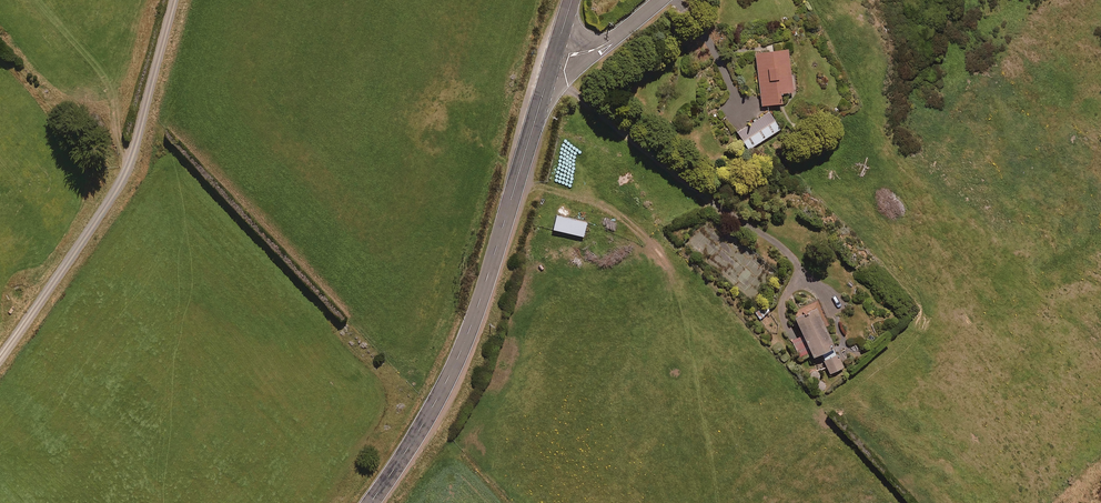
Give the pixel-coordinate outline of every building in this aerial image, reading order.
[(793,94),(788,52),(756,55),(761,108),(782,106),(781,96),(793,94)] [(780,131),(770,114),(738,134),(749,151),(780,131)] [(586,224),(556,218),(553,231),(583,238),(586,224)] [(834,352),(816,314),(797,323),(814,361),(834,352)] [(842,368),(836,354),(824,360),(829,373),(842,368)]
